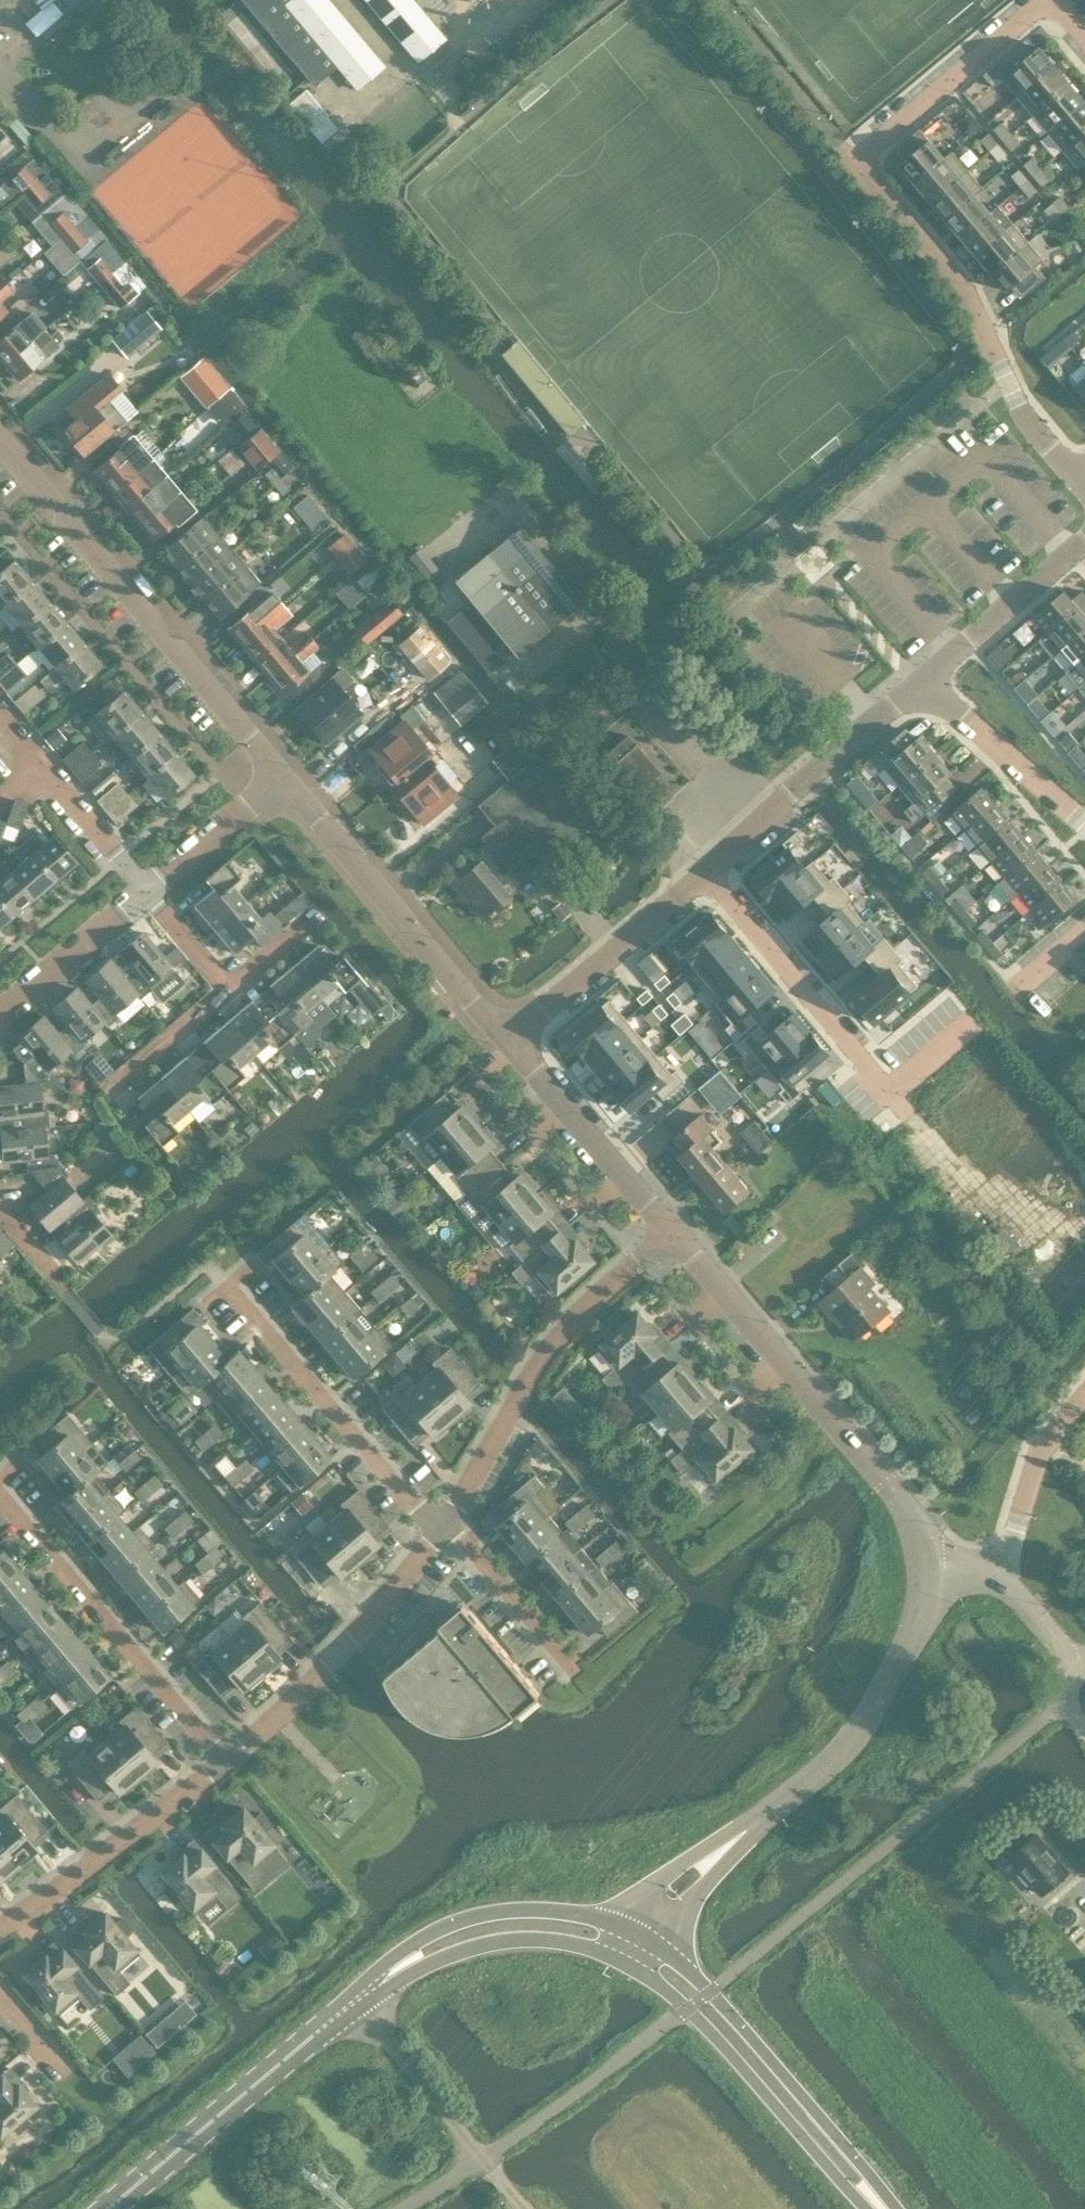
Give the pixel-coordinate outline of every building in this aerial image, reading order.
[(65,15),(66,16),(83,2),(88,7),(97,0),(52,0),(65,15)] [(88,7),(99,21),(101,23),(105,20),(110,16),(123,5),(124,4),(121,0),(97,0),(88,7)] [(315,86),(337,67),(356,89),(384,66),(328,0),(243,0),(315,86)] [(417,62),(445,38),(413,0),(365,0),(417,62)] [(1023,40),(983,74),(994,87),(1003,79),(1018,97),(1055,65),(1039,46),(1033,51),(1023,40)] [(1055,65),(1018,97),(1033,114),(1070,83),(1055,65)] [(1033,114),(1048,132),(1084,101),(1070,83),(1033,114)] [(311,129),(328,114),(307,89),(290,104),(311,129)] [(1048,132),(1063,150),(1084,132),(1084,101),(1048,132)] [(994,129),(1003,140),(1011,133),(1002,122),(994,129)] [(900,164),(916,183),(953,151),(952,151),(944,157),(920,128),(897,147),(906,159),(900,164)] [(1063,150),(1078,168),(1084,162),(1084,132),(1063,150)] [(981,140),(990,150),(998,144),(989,133),(981,140)] [(1020,144),(1011,133),(1003,140),(1012,150),(1020,144)] [(1007,154),(998,144),(990,150),(999,161),(1007,154)] [(953,151),(916,183),(931,201),(968,169),(953,151)] [(1024,165),(1033,175),(1041,169),(1032,158),(1024,165)] [(33,159),(1,186),(13,200),(22,193),(36,181),(45,173),(33,159)] [(968,169),(931,201),(946,219),(975,194),(974,193),(982,186),(968,169)] [(1011,175),(1021,186),(1028,180),(1019,169),(1011,175)] [(1050,180),(1041,169),(1033,175),(1042,186),(1050,180)] [(36,181),(22,193),(35,207),(49,195),(54,201),(63,194),(64,193),(46,172),(46,173),(45,173),(36,181)] [(1037,190),(1028,180),(1021,186),(1030,197),(1037,190)] [(62,211),(48,223),(60,238),(75,226),(83,219),(88,215),(69,193),(64,193),(63,194),(54,201),(62,211)] [(975,194),(946,219),(961,236),(990,212),(975,194)] [(1052,203),(1061,213),(1069,207),(1060,196),(1052,203)] [(1045,210),(1053,220),(1061,213),(1052,203),(1045,210)] [(990,212),(961,236),(976,254),(1013,223),(998,205),(990,212)] [(75,226),(60,238),(73,253),(74,252),(80,259),(81,260),(102,242),(105,239),(107,237),(88,215),(83,219),(75,226)] [(1013,223),(976,254),(991,272),(1028,241),(1013,223)] [(73,253),(60,238),(43,251),(61,273),(80,259),(74,252),(73,253)] [(102,242),(81,260),(88,268),(86,269),(98,284),(118,267),(121,264),(124,262),(105,239),(102,242)] [(1028,241),(991,272),(1007,291),(1014,285),(1023,297),(1046,277),(1036,266),(1044,259),(1028,241)] [(118,267),(98,284),(100,285),(106,293),(119,309),(139,292),(143,289),(146,286),(124,262),(121,264),(118,267)] [(0,288),(0,300),(11,290),(5,283),(0,288)] [(113,340),(115,342),(127,356),(160,329),(146,312),(113,340)] [(4,362),(44,329),(37,321),(31,313),(0,339),(0,357),(4,362)] [(44,329),(4,362),(18,379),(57,345),(57,344),(61,340),(62,335),(57,329),(50,336),(44,329)] [(1074,330),(1064,339),(1070,346),(1080,337),(1074,330)] [(1072,349),(1070,346),(1064,339),(1053,348),(1061,358),(1072,349)] [(1046,353),(1041,358),(1049,368),(1053,364),(1054,359),(1048,352),(1046,353)] [(191,387),(189,388),(189,389),(199,400),(206,408),(207,406),(217,398),(228,389),(229,388),(213,368),(211,370),(201,378),(191,387)] [(96,401),(61,430),(83,456),(127,419),(111,400),(121,391),(107,375),(87,391),(96,401)] [(1074,386),(1084,399),(1084,378),(1074,386)] [(206,408),(205,409),(208,413),(215,420),(239,399),(233,392),(229,388),(228,389),(217,398),(207,406),(206,408)] [(244,411),(230,422),(242,437),(256,426),(244,411)] [(261,427),(238,446),(257,469),(280,450),(261,427)] [(131,439),(95,470),(113,492),(150,461),(131,439)] [(150,461),(113,492),(127,507),(163,477),(150,461)] [(264,474),(273,485),(281,478),(272,468),(264,474)] [(163,477),(127,507),(140,523),(176,494),(177,493),(163,477)] [(290,489),(281,478),(273,485),(282,495),(290,489)] [(176,494),(140,523),(154,539),(190,508),(177,493),(176,494)] [(292,507),(301,518),(309,511),(300,501),(292,507)] [(318,522),(309,511),(301,518),(310,528),(318,522)] [(164,550),(179,567),(218,534),(205,517),(193,527),(192,527),(164,550)] [(519,527),(453,581),(515,656),(581,602),(519,527)] [(329,552),(339,562),(357,547),(344,533),(344,534),(336,531),(322,543),(321,542),(301,559),(310,569),(329,552)] [(218,534),(179,567),(192,583),(232,549),(218,534)] [(357,547),(339,562),(350,576),(368,560),(357,547)] [(232,549),(192,583),(207,601),(246,567),(232,549)] [(3,605),(31,581),(13,560),(0,571),(0,601),(3,605)] [(355,582),(366,594),(390,573),(379,561),(366,572),(364,569),(357,575),(359,578),(355,582)] [(246,567),(207,601),(221,618),(261,584),(246,567)] [(31,581),(3,605),(20,625),(49,602),(31,581)] [(1047,633),(1084,601),(1084,594),(1082,590),(1072,599),(1064,590),(1033,616),(1047,633)] [(229,629),(242,644),(285,608),(272,593),(256,607),(255,607),(229,629)] [(364,645),(402,613),(400,611),(407,605),(400,595),(392,602),(389,599),(352,631),(364,645)] [(1047,633),(1039,640),(1053,656),(1061,649),(1084,628),(1084,615),(1084,614),(1084,613),(1084,601),(1047,633)] [(49,602),(20,625),(38,646),(66,622),(49,602)] [(285,608),(242,644),(256,661),(282,638),(275,630),(292,616),(285,608)] [(461,609),(447,620),(489,672),(503,661),(461,609)] [(66,622),(38,646),(55,667),(84,643),(66,622)] [(448,662),(419,628),(398,645),(427,680),(448,662)] [(1061,649),(1074,665),(1084,655),(1084,628),(1061,649)] [(282,638),(256,661),(269,676),(312,639),(306,632),(289,647),(282,638)] [(312,639),(269,676),(284,694),(311,672),(321,663),(313,652),(319,647),(312,639)] [(84,643),(55,667),(39,680),(46,689),(63,675),(73,688),(101,664),(84,643)] [(990,653),(987,656),(1000,671),(1014,660),(1022,653),(1013,643),(1005,649),(1001,644),(1000,645),(990,653)] [(0,658),(0,677),(16,663),(7,652),(0,658)] [(1074,665),(1066,672),(1079,687),(1084,683),(1084,655),(1074,665)] [(0,677),(0,686),(5,692),(26,675),(16,663),(0,677)] [(326,744),(362,714),(341,689),(352,680),(343,669),(316,692),(324,702),(304,718),(326,744)] [(460,669),(433,692),(441,702),(459,724),(485,705),(488,702),(468,679),(460,669)] [(34,684),(13,702),(23,714),(44,696),(34,684)] [(95,714),(113,735),(141,712),(123,691),(95,714)] [(504,728),(485,705),(459,724),(455,727),(476,752),(504,728)] [(141,712),(113,735),(131,756),(159,732),(141,712)] [(393,787),(427,759),(419,750),(425,745),(404,720),(371,748),(386,767),(382,771),(394,786),(393,787)] [(884,767),(900,786),(936,754),(920,735),(914,740),(905,729),(864,763),(875,775),(884,767)] [(159,732),(131,756),(148,776),(176,753),(159,732)] [(605,754),(638,791),(660,772),(626,735),(605,754)] [(491,760),(507,779),(531,759),(516,740),(491,760)] [(82,741),(61,759),(71,770),(92,753),(82,741)] [(92,753),(71,770),(80,782),(101,764),(92,753)] [(176,753),(148,776),(166,797),(193,774),(176,753)] [(915,823),(925,814),(931,821),(958,798),(953,791),(955,789),(945,778),(952,772),(936,754),(900,786),(914,802),(904,810),(915,823)] [(457,794),(427,759),(393,787),(411,809),(417,804),(429,818),(457,794)] [(476,804),(493,825),(480,835),(517,879),(558,845),(569,859),(596,837),(547,779),(531,759),(507,779),(476,804)] [(117,783),(96,800),(106,812),(127,794),(117,783)] [(951,813),(965,829),(996,803),(982,786),(951,813)] [(127,794),(106,812),(115,822),(136,805),(127,794)] [(15,800),(7,823),(6,825),(20,830),(29,805),(15,800)] [(996,803),(965,829),(978,845),(1009,819),(996,803)] [(978,845),(991,861),(1023,835),(1009,819),(978,845)] [(670,834),(659,821),(649,829),(660,843),(670,834)] [(788,849),(754,878),(769,897),(805,867),(791,850),(804,839),(797,831),(783,843),(788,849)] [(24,843),(55,880),(76,862),(54,836),(42,846),(33,835),(24,843)] [(991,861),(1005,877),(1036,850),(1023,835),(991,861)] [(900,846),(907,853),(911,858),(918,852),(907,840),(900,846)] [(24,862),(11,872),(33,898),(55,880),(24,843),(14,851),(24,862)] [(592,870),(614,852),(607,844),(585,862),(592,870)] [(1008,901),(1018,893),(1049,866),(1036,850),(1005,877),(995,885),(1008,901)] [(509,896),(479,860),(453,883),(483,918),(489,913),(490,916),(495,911),(494,909),(509,896)] [(805,867),(769,897),(787,918),(813,896),(822,906),(843,888),(833,876),(829,880),(813,860),(805,867)] [(213,889),(193,905),(213,929),(246,901),(233,885),(240,878),(226,861),(205,879),(213,889)] [(923,871),(932,883),(939,877),(930,865),(923,871)] [(1049,866),(1018,893),(1032,909),(1063,882),(1049,866)] [(11,917),(33,898),(11,872),(0,882),(0,904),(11,917)] [(949,889),(939,877),(932,883),(942,895),(949,889)] [(1063,882),(1032,909),(1046,925),(1077,899),(1063,882)] [(830,916),(804,938),(821,959),(857,929),(865,922),(849,903),(853,899),(843,888),(822,906),(830,916)] [(949,903),(959,915),(966,909),(956,897),(949,903)] [(246,901),(213,929),(233,953),(253,936),(261,945),(261,946),(282,928),(268,911),(260,917),(246,901)] [(11,917),(0,904),(0,926),(11,917)] [(976,921),(966,909),(959,915),(969,927),(976,921)] [(711,914),(677,942),(693,961),(727,933),(711,914)] [(857,929),(821,959),(837,978),(864,956),(872,966),(894,948),(884,936),(872,947),(857,929)] [(976,935),(986,947),(993,941),(983,929),(976,935)] [(108,960),(140,998),(151,990),(174,971),(169,966),(170,965),(142,932),(119,952),(133,969),(123,977),(109,960),(108,960)] [(727,933),(693,961),(708,979),(742,951),(727,933)] [(986,947),(991,952),(997,959),(1003,953),(993,941),(986,947)] [(293,965),(321,998),(337,984),(344,992),(361,977),(343,956),(333,964),(317,945),(293,965)] [(881,976),(855,998),(875,1022),(918,986),(899,963),(904,959),(894,948),(872,966),(881,976)] [(708,979),(701,986),(717,1005),(759,970),(742,951),(708,979)] [(75,988),(107,1027),(119,1017),(115,1012),(136,994),(140,999),(140,998),(108,960),(86,980),(100,997),(90,1005),(76,988),(75,988)] [(321,998),(293,965),(270,984),(287,1002),(276,1011),(294,1034),(304,1047),(323,1032),(306,1012),(321,998)] [(759,970),(717,1005),(732,1023),(726,1028),(736,1040),(757,1021),(748,1011),(775,989),(759,970)] [(665,974),(654,983),(660,990),(671,981),(665,974)] [(42,1016),(74,1055),(86,1045),(82,1040),(103,1022),(107,1027),(75,988),(53,1008),(67,1025),(57,1033),(43,1016),(42,1016)] [(647,989),(637,998),(643,1005),(653,996),(647,989)] [(674,992),(667,998),(675,1008),(682,1002),(674,992)] [(610,999),(568,1034),(584,1053),(626,1018),(610,999)] [(227,1021),(255,1054),(271,1040),(277,1048),(294,1034),(276,1012),(267,1020),(251,1001),(227,1021)] [(660,1004),(653,1009),(662,1020),(668,1014),(660,1004)] [(685,1013),(678,1018),(687,1029),(694,1023),(685,1013)] [(760,1024),(738,1042),(748,1054),(752,1051),(768,1070),(811,1033),(795,1013),(768,1035),(760,1024)] [(42,1016),(20,1036),(34,1053),(24,1061),(42,1082),(67,1090),(52,1073),(48,1068),(70,1050),(74,1055),(42,1016)] [(626,1018),(584,1053),(600,1072),(641,1037),(626,1018)] [(678,1018),(672,1024),(680,1034),(687,1029),(678,1018)] [(220,1060),(210,1069),(228,1090),(245,1075),(238,1068),(255,1054),(227,1021),(203,1041),(220,1060)] [(811,1033),(768,1070),(783,1088),(779,1091),(789,1103),(811,1085),(802,1074),(828,1053),(811,1033)] [(641,1037),(600,1072),(616,1091),(657,1056),(641,1037)] [(657,1056),(616,1091),(631,1109),(656,1089),(664,1099),(686,1081),(676,1070),(672,1073),(657,1056)] [(160,1077),(189,1110),(205,1096),(211,1104),(228,1090),(210,1069),(201,1077),(184,1057),(160,1077)] [(93,1058),(84,1065),(85,1066),(97,1080),(99,1082),(112,1071),(113,1070),(105,1060),(103,1061),(98,1065),(93,1059),(93,1058)] [(49,1126),(48,1111),(42,1112),(39,1084),(42,1084),(42,1082),(24,1061),(23,1062),(25,1084),(0,1087),(0,1117),(20,1115),(22,1128),(0,1131),(49,1126)] [(172,1124),(189,1110),(160,1077),(137,1097),(153,1117),(144,1125),(161,1146),(179,1131),(172,1124)] [(445,1094),(408,1124),(424,1142),(429,1138),(443,1155),(480,1124),(475,1119),(478,1116),(467,1103),(458,1110),(445,1094)] [(674,1136),(686,1150),(679,1156),(693,1172),(695,1170),(705,1181),(727,1163),(714,1148),(723,1140),(700,1114),(674,1136)] [(740,1132),(750,1143),(764,1130),(755,1119),(740,1132)] [(443,1155),(428,1168),(456,1202),(467,1193),(503,1163),(490,1148),(499,1141),(487,1127),(484,1130),(480,1124),(443,1155)] [(27,1172),(62,1167),(53,1154),(46,1155),(43,1127),(49,1126),(0,1131),(0,1132),(3,1161),(25,1158),(27,1172)] [(764,1130),(750,1143),(759,1153),(773,1141),(764,1130)] [(503,1163),(467,1193),(482,1211),(487,1206),(501,1223),(537,1192),(533,1187),(536,1185),(525,1171),(516,1178),(503,1163)] [(716,1194),(714,1196),(726,1211),(750,1190),(727,1163),(705,1181),(716,1194)] [(29,1206),(48,1229),(87,1197),(86,1196),(82,1200),(63,1179),(68,1175),(62,1167),(27,1172),(30,1172),(46,1192),(29,1206)] [(512,1271),(513,1272),(561,1232),(548,1216),(557,1209),(545,1196),(542,1198),(537,1192),(501,1223),(515,1240),(510,1244),(524,1261),(512,1271)] [(399,1196),(387,1206),(398,1218),(409,1208),(399,1196)] [(96,1208),(87,1197),(48,1229),(49,1229),(66,1215),(74,1225),(57,1239),(77,1262),(110,1234),(91,1212),(96,1208)] [(277,1268),(286,1279),(327,1244),(302,1214),(273,1239),(282,1250),(272,1258),(279,1266),(277,1268)] [(10,1244),(0,1232),(0,1253),(10,1244)] [(561,1232),(513,1272),(524,1286),(536,1276),(552,1295),(553,1296),(571,1281),(573,1284),(585,1274),(583,1271),(595,1261),(577,1239),(572,1244),(561,1232)] [(349,1256),(355,1263),(371,1250),(365,1243),(349,1256)] [(327,1244),(286,1279),(295,1289),(297,1288),(303,1294),(303,1295),(343,1261),(327,1244)] [(371,1250),(355,1263),(361,1270),(377,1257),(371,1250)] [(855,1250),(825,1275),(836,1288),(818,1303),(831,1319),(837,1314),(857,1338),(889,1311),(869,1287),(873,1283),(861,1269),(867,1264),(855,1250)] [(303,1295),(303,1294),(291,1304),(298,1312),(296,1314),(305,1324),(344,1291),(330,1274),(343,1262),(343,1261),(303,1295)] [(381,1283),(389,1292),(399,1283),(391,1274),(381,1283)] [(378,1301),(389,1292),(381,1283),(370,1292),(378,1301)] [(344,1291),(305,1324),(314,1335),(316,1334),(322,1341),(360,1309),(344,1291)] [(400,1306),(408,1315),(419,1306),(410,1297),(400,1306)] [(360,1309),(322,1341),(328,1348),(326,1350),(335,1360),(375,1327),(360,1310),(360,1309)] [(602,1378),(613,1391),(661,1350),(651,1338),(657,1334),(639,1312),(627,1323),(624,1320),(612,1330),(615,1333),(597,1348),(598,1349),(614,1368),(602,1378)] [(175,1322),(146,1347),(171,1377),(212,1342),(203,1331),(201,1332),(194,1325),(184,1333),(175,1322)] [(375,1327),(335,1360),(344,1371),(346,1369),(353,1377),(390,1346),(375,1327)] [(212,1342),(171,1377),(186,1394),(225,1361),(225,1360),(219,1354),(221,1352),(212,1342)] [(419,1383),(452,1422),(467,1409),(464,1406),(468,1403),(464,1397),(480,1384),(449,1347),(431,1363),(436,1368),(419,1383)] [(661,1350),(613,1391),(614,1392),(626,1382),(640,1399),(646,1394),(660,1411),(696,1380),(691,1375),(694,1372),(683,1359),(675,1366),(661,1350)] [(208,1377),(200,1384),(214,1400),(215,1401),(254,1368),(245,1357),(243,1358),(236,1351),(233,1354),(225,1360),(225,1361),(226,1362),(208,1377)] [(254,1368),(215,1401),(230,1419),(267,1387),(261,1380),(263,1378),(254,1368)] [(671,1459),(672,1460),(720,1419),(707,1404),(715,1397),(704,1383),(701,1386),(696,1380),(660,1411),(674,1428),(669,1432),(683,1449),(671,1459)] [(437,1434),(452,1422),(419,1383),(402,1397),(397,1391),(379,1407),(410,1443),(426,1429),(430,1435),(435,1431),(437,1434)] [(267,1387),(230,1419),(238,1413),(253,1430),(284,1403),(275,1393),(273,1394),(267,1387)] [(564,1387),(553,1397),(572,1418),(583,1408),(564,1387)] [(168,1410),(174,1417),(189,1403),(183,1396),(168,1410)] [(189,1403),(174,1417),(180,1424),(195,1411),(189,1403)] [(284,1403),(253,1430),(268,1448),(298,1423),(292,1416),(294,1414),(284,1403)] [(41,1467),(50,1478),(92,1443),(67,1413),(37,1438),(47,1449),(37,1458),(43,1466),(41,1467)] [(720,1419),(672,1460),(683,1473),(695,1463),(711,1482),(712,1484),(729,1468),(732,1472),(744,1461),(741,1458),(754,1448),(736,1427),(730,1431),(720,1419)] [(209,1436),(213,1441),(223,1433),(215,1423),(205,1432),(209,1436)] [(298,1423),(268,1448),(283,1465),(275,1472),(283,1465),(315,1439),(306,1428),(304,1430),(298,1423)] [(202,1450),(213,1441),(209,1436),(205,1432),(194,1441),(202,1450)] [(538,1437),(529,1452),(535,1458),(547,1447),(538,1437)] [(283,1465),(275,1472),(291,1491),(328,1459),(322,1451),(324,1450),(315,1439),(283,1465)] [(92,1443),(50,1478),(60,1489),(62,1487),(67,1494),(68,1494),(107,1461),(92,1443)] [(113,1457),(119,1464),(134,1451),(128,1443),(113,1457)] [(134,1451),(119,1464),(125,1471),(140,1457),(134,1451)] [(235,1467),(243,1477),(253,1468),(245,1459),(235,1467)] [(61,1499),(56,1504),(71,1522),(109,1490),(94,1473),(108,1462),(107,1461),(68,1494),(67,1494),(61,1499)] [(233,1486),(243,1477),(235,1467),(224,1476),(233,1486)] [(149,1487),(152,1492),(162,1484),(154,1474),(144,1483),(149,1487)] [(508,1517),(498,1525),(504,1533),(503,1535),(512,1545),(549,1514),(553,1510),(538,1492),(545,1486),(535,1475),(528,1481),(499,1506),(508,1517)] [(142,1501),(152,1492),(149,1487),(144,1483),(133,1492),(142,1501)] [(327,1524),(361,1563),(375,1551),(372,1548),(377,1544),(372,1538),(388,1525),(358,1489),(340,1504),(344,1509),(327,1524)] [(109,1490),(71,1522),(86,1540),(124,1509),(109,1490)] [(245,1500),(239,1505),(245,1512),(250,1507),(252,1509),(262,1500),(254,1490),(244,1499),(245,1500)] [(580,1518),(584,1523),(595,1514),(586,1504),(576,1513),(580,1518)] [(124,1509),(86,1540),(101,1558),(139,1526),(138,1526),(130,1532),(116,1516),(124,1509)] [(179,1524),(183,1528),(193,1520),(185,1510),(175,1519),(179,1524)] [(574,1532),(584,1523),(580,1518),(576,1513),(566,1522),(574,1532)] [(306,1533),(288,1548),(318,1584),(334,1571),(339,1576),(343,1572),(346,1575),(361,1563),(327,1524),(318,1514),(304,1526),(313,1536),(310,1538),(306,1533)] [(549,1514),(512,1545),(521,1556),(523,1554),(529,1561),(558,1537),(564,1532),(549,1515),(549,1514)] [(172,1537),(183,1528),(179,1524),(175,1519),(164,1528),(172,1537)] [(139,1526),(101,1558),(116,1576),(154,1544),(139,1526)] [(558,1537),(529,1561),(529,1562),(535,1569),(533,1570),(542,1581),(573,1555),(558,1537)] [(610,1554),(614,1559),(625,1550),(617,1540),(606,1549),(610,1554)] [(154,1544),(116,1576),(132,1594),(142,1585),(161,1569),(147,1552),(155,1545),(154,1544)] [(209,1559),(213,1564),(223,1556),(215,1546),(205,1554),(209,1559)] [(573,1555),(542,1581),(551,1592),(553,1590),(559,1597),(588,1572),(596,1565),(581,1548),(573,1555)] [(604,1568),(614,1559),(610,1554),(606,1549),(596,1558),(604,1568)] [(17,1568),(1,1550),(0,1551),(0,1582),(17,1568)] [(202,1573),(213,1564),(209,1559),(205,1554),(194,1564),(202,1573)] [(588,1572),(559,1597),(565,1604),(563,1606),(572,1616),(603,1590),(611,1583),(601,1570),(596,1565),(588,1572)] [(32,1586),(17,1568),(0,1582),(0,1614),(32,1586)] [(142,1585),(132,1594),(147,1611),(184,1580),(184,1579),(176,1586),(161,1569),(142,1585)] [(184,1580),(147,1611),(163,1630),(200,1599),(184,1580)] [(603,1590),(572,1616),(572,1617),(581,1628),(583,1626),(590,1634),(600,1625),(609,1636),(639,1611),(614,1582),(613,1581),(611,1583),(603,1590)] [(0,1614),(0,1625),(9,1637),(17,1630),(47,1604),(32,1586),(0,1614)] [(229,1636),(262,1675),(277,1663),(274,1660),(279,1656),(274,1651),(290,1637),(260,1601),(242,1617),(246,1622),(229,1636)] [(47,1604),(17,1630),(31,1647),(23,1654),(24,1654),(62,1622),(47,1604)] [(440,1630),(385,1676),(387,1681),(389,1686),(391,1690),(392,1692),(393,1694),(395,1697),(398,1700),(400,1703),(403,1707),(406,1710),(410,1714),(413,1716),(417,1719),(420,1721),(426,1724),(432,1727),(438,1729),(441,1730),(444,1731),(447,1731),(450,1732),(453,1732),(456,1733),(459,1733),(463,1733),(466,1733),(468,1733),(471,1733),(476,1732),(482,1731),(487,1729),(490,1728),(491,1728),(495,1726),(499,1725),(503,1723),(505,1721),(507,1720),(511,1718),(514,1715),(517,1712),(535,1698),(539,1694),(510,1659),(470,1611),(468,1610),(463,1604),(439,1624),(442,1628),(440,1630)] [(62,1622),(24,1654),(39,1672),(78,1640),(62,1622)] [(248,1688),(262,1675),(229,1636),(212,1650),(208,1645),(190,1661),(220,1697),(236,1683),(241,1688),(245,1685),(248,1688)] [(78,1640),(39,1672),(39,1673),(48,1667),(61,1683),(55,1689),(92,1658),(78,1640)] [(92,1658),(55,1689),(71,1708),(108,1677),(92,1658)] [(4,1679),(15,1670),(7,1661),(0,1667),(0,1674),(4,1679)] [(27,1705),(35,1715),(45,1706),(37,1697),(27,1705)] [(24,1724),(35,1715),(27,1705),(16,1714),(24,1724)] [(106,1740),(139,1779),(154,1767),(151,1764),(155,1760),(151,1755),(167,1741),(136,1705),(118,1720),(123,1726),(106,1740)] [(124,1791),(139,1779),(106,1740),(89,1754),(85,1749),(66,1764),(97,1800),(113,1787),(118,1792),(122,1788),(124,1791)] [(18,1868),(33,1855),(30,1852),(35,1849),(30,1843),(46,1830),(16,1793),(0,1807),(0,1811),(2,1814),(0,1816),(0,1846),(18,1868)] [(253,1889),(267,1877),(287,1860),(262,1831),(270,1824),(260,1812),(252,1819),(242,1807),(221,1825),(225,1830),(212,1841),(253,1889)] [(1043,1894),(1068,1872),(1036,1834),(1010,1856),(1022,1869),(1017,1873),(1027,1884),(1031,1880),(1043,1894)] [(18,1868),(0,1846),(0,1878),(1,1877),(4,1880),(18,1868)] [(227,1908),(240,1896),(199,1848),(186,1859),(182,1854),(161,1872),(171,1884),(163,1891),(174,1903),(182,1896),(197,1914),(198,1913),(197,1913),(216,1896),(227,1908)] [(115,1994),(129,1982),(119,1970),(138,1954),(139,1955),(140,1954),(125,1936),(133,1929),(122,1917),(115,1924),(104,1912),(83,1930),(88,1935),(75,1946),(115,1994)] [(271,1936),(280,1947),(287,1942),(278,1931),(271,1936)] [(89,2009),(103,1997),(62,1949),(49,1960),(45,1954),(23,1972),(34,1984),(26,1991),(36,2003),(44,1997),(59,2014),(60,2013),(79,1997),(89,2009)] [(156,2024),(145,2032),(156,2046),(167,2038),(156,2024)] [(0,2076),(0,2134),(11,2125),(18,2133),(30,2122),(23,2115),(35,2104),(17,2083),(12,2088),(1,2075),(0,2076)]
